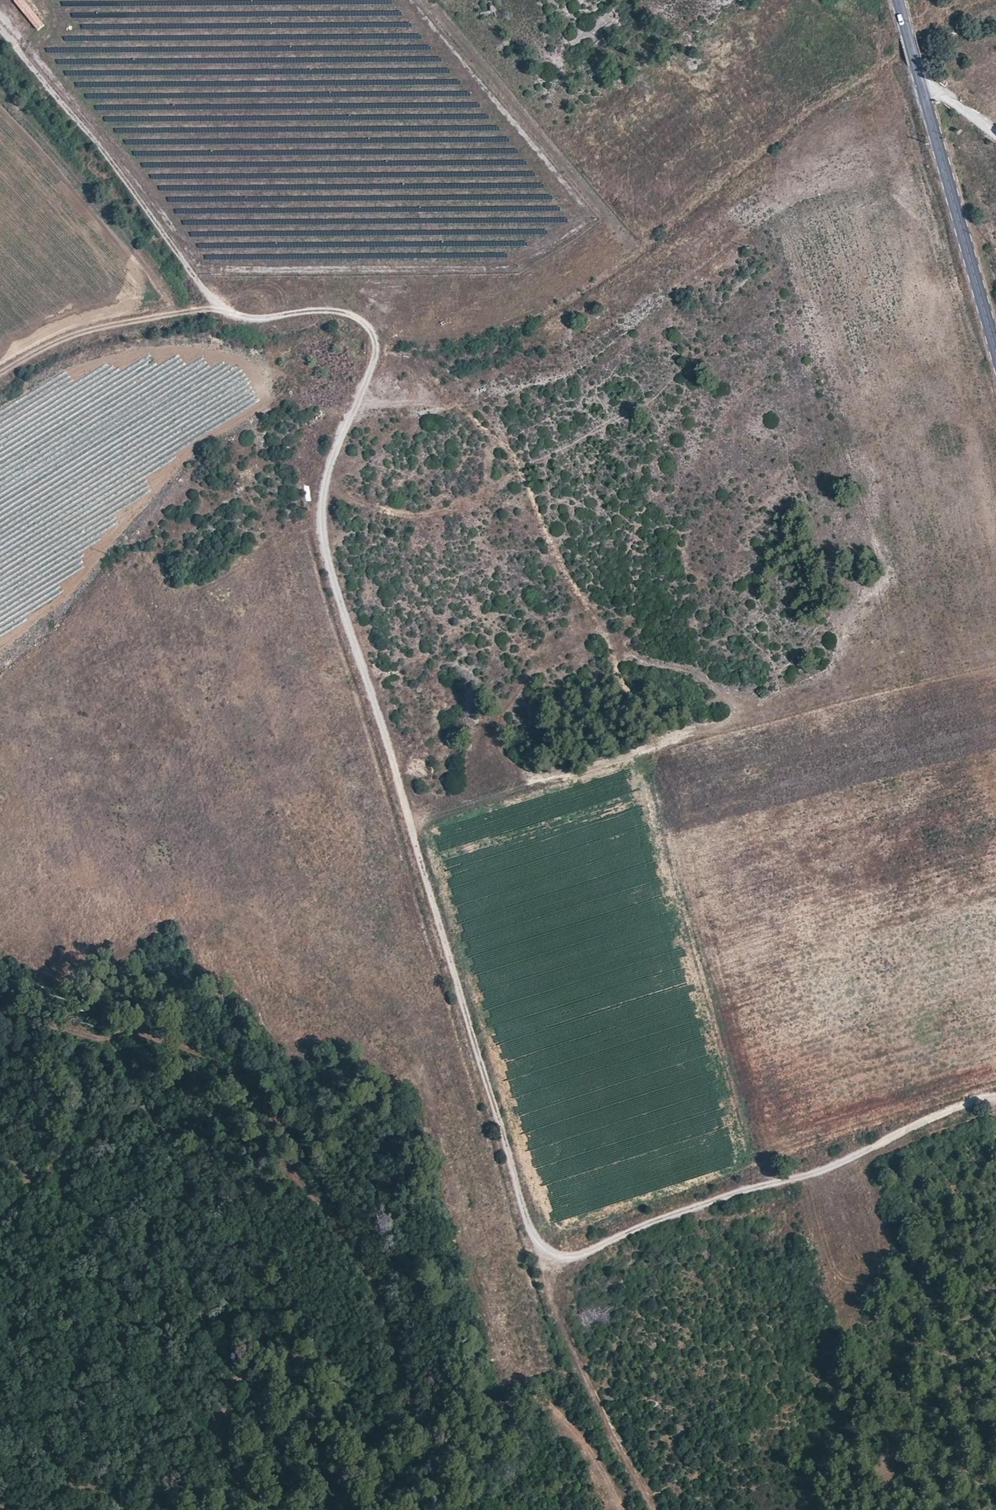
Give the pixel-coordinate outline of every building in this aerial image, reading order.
[(46,23),(25,0),(15,0),(13,1),(39,30),(46,23)]
